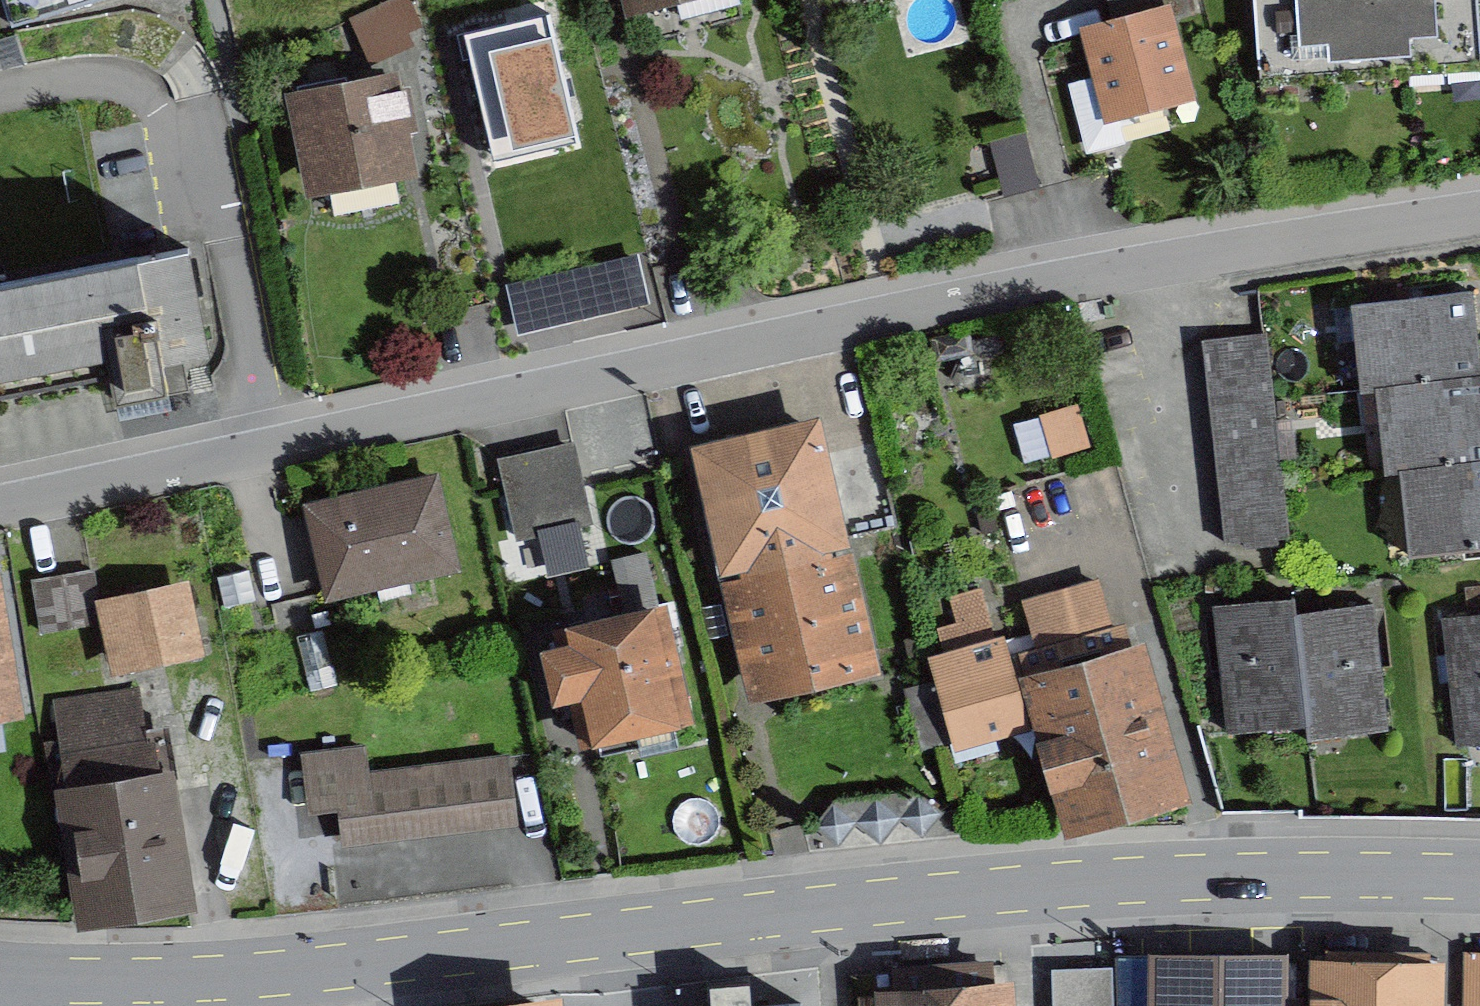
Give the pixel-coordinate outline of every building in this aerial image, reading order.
[(10,33),(122,0),(0,0),(10,33)] [(483,0),(464,0),(471,9),(483,0)] [(627,21),(712,0),(622,0),(627,21)] [(1117,30),(1167,16),(1170,23),(1192,17),(1187,0),(1108,0),(1117,30)] [(1263,76),(1477,67),(1472,0),(1257,0),(1263,76)] [(393,9),(351,28),(370,70),(413,51),(393,9)] [(1167,16),(1117,30),(1084,40),(1109,128),(1193,103),(1170,23),(1167,16)] [(555,25),(451,50),(474,144),(578,119),(555,25)] [(395,84),(291,109),(314,203),(418,178),(395,84)] [(638,256),(512,278),(520,324),(646,302),(638,256)] [(0,298),(0,390),(104,369),(110,402),(176,389),(204,354),(185,262),(0,298)] [(1469,309),(1355,319),(1361,392),(1382,390),(1475,382),(1469,309)] [(1210,354),(1212,382),(1265,377),(1262,349),(1210,354)] [(1212,382),(1215,412),(1267,406),(1265,377),(1212,382)] [(1475,382),(1382,390),(1389,471),(1411,467),(1479,464),(1479,382),(1475,382)] [(1267,406),(1215,412),(1218,437),(1270,432),(1267,406)] [(1270,432),(1218,437),(1220,461),(1272,456),(1270,432)] [(697,460),(725,586),(842,560),(813,434),(697,460)] [(576,455),(500,475),(521,551),(596,530),(576,455)] [(1272,456),(1220,461),(1223,486),(1275,481),(1272,456)] [(1411,467),(1415,550),(1479,547),(1479,464),(1411,467)] [(1275,481),(1223,486),(1225,515),(1278,510),(1275,481)] [(435,487),(307,516),(327,602),(455,573),(435,487)] [(1278,510),(1225,515),(1228,544),(1281,539),(1278,510)] [(725,586),(750,698),(867,672),(842,560),(725,586)] [(248,577),(216,584),(224,623),(256,616),(248,577)] [(94,582),(39,592),(48,640),(103,630),(100,615),(94,582)] [(1043,653),(1013,662),(1034,732),(1065,836),(1181,801),(1128,626),(1105,633),(1093,592),(1030,611),(1043,653)] [(187,594),(100,615),(103,630),(117,683),(204,662),(187,594)] [(979,600),(951,608),(959,632),(944,637),(951,660),(936,664),(962,753),(1034,732),(1013,662),(1005,642),(993,645),(979,600)] [(19,717),(0,605),(0,720),(19,717)] [(1293,609),(1220,617),(1231,731),(1305,724),(1295,624),(1293,609)] [(563,655),(546,658),(557,709),(580,704),(589,749),(686,728),(662,615),(559,637),(563,655)] [(1370,617),(1295,624),(1305,724),(1306,736),(1380,729),(1370,617)] [(1447,627),(1459,742),(1479,740),(1479,624),(1447,627)] [(310,701),(338,694),(325,645),(297,652),(310,701)] [(133,702),(60,714),(67,754),(54,756),(84,929),(192,910),(173,796),(203,791),(195,743),(141,752),(133,702)] [(361,759),(307,765),(312,817),(344,814),(347,846),(514,828),(508,770),(364,786),(361,759)] [(824,799),(825,830),(926,825),(925,794),(824,799)] [(1469,965),(1468,1005),(1479,1005),(1479,965),(1469,965)] [(1112,1005),(1284,1005),(1285,966),(1108,966),(1109,982),(1112,1005)] [(1316,970),(1315,1005),(1437,1005),(1437,971),(1316,970)] [(1109,982),(1059,986),(1061,1005),(1112,1005),(1109,982)] [(883,998),(884,1005),(1010,1005),(1008,988),(883,998)]
